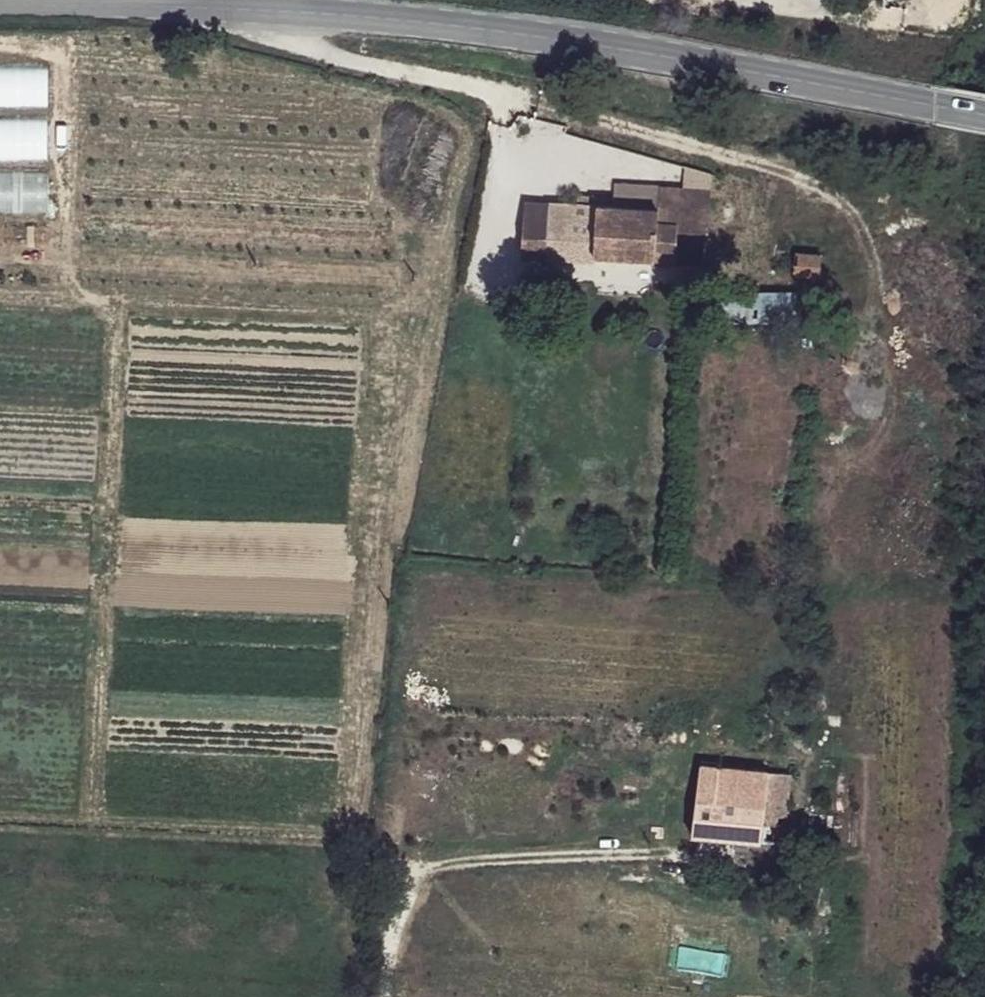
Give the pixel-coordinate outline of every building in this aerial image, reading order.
[(707,192),(660,190),(659,212),(707,213),(707,192)] [(659,212),(525,205),(522,263),(592,269),(596,257),(649,261),(650,269),(703,273),(707,213),(659,212)] [(820,258),(793,254),(791,274),(816,277),(820,258)] [(769,316),(767,288),(718,291),(720,319),(769,316)] [(742,769),(699,764),(693,835),(781,846),(787,776),(758,771),(742,769)]
